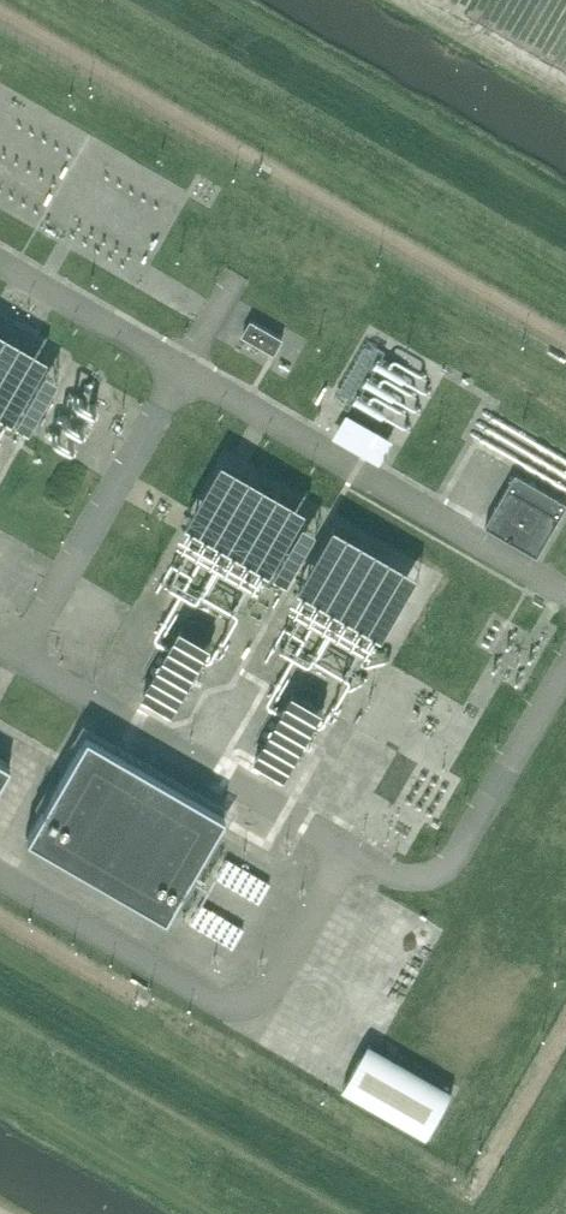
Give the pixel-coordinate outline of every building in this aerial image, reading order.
[(243,333),(275,352),(284,336),(251,317),(243,333)] [(9,416),(45,354),(0,328),(0,411),(9,416)] [(27,426),(57,374),(44,367),(14,418),(27,426)] [(333,436),(380,462),(394,437),(347,411),(333,436)] [(273,570),(310,506),(226,459),(189,522),(273,570)] [(486,523),(539,553),(565,505),(565,498),(516,470),(486,523)] [(306,518),(276,570),(289,577),(318,526),(306,518)] [(421,567),(338,520),(301,584),(385,631),(421,567)] [(195,557),(184,579),(226,600),(232,589),(216,581),(222,570),(195,557)] [(182,625),(144,692),(175,709),(213,642),(182,625)] [(256,757),(288,774),(326,708),(294,690),(256,757)] [(28,834),(165,913),(223,812),(86,733),(28,834)] [(369,1041),(343,1087),(428,1135),(453,1089),(369,1041)]
